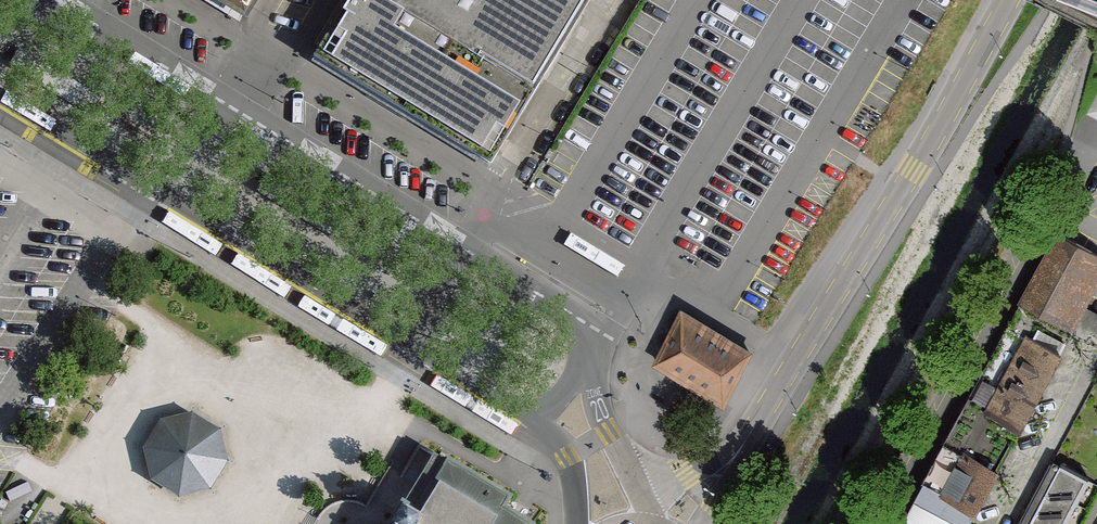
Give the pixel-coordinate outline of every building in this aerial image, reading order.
[(246,13),(254,0),(225,0),(246,13)] [(314,56),(491,164),(529,102),(387,18),(393,8),(381,0),(348,0),(314,56)] [(393,8),(387,18),(529,102),(592,0),(381,0),(393,8)] [(1058,233),(1020,304),(1065,327),(1072,331),(1096,343),(1096,341),(1096,314),(1083,307),(1096,279),(1096,253),(1058,233)] [(1020,304),(927,479),(976,505),(997,465),(998,465),(1064,340),(1060,338),(1065,327),(1020,304)] [(748,354),(678,311),(652,362),(723,406),(748,354)] [(194,410),(163,417),(145,444),(153,477),(179,494),(210,487),(228,460),(219,424),(194,410)] [(433,452),(433,454),(391,523),(533,523),(504,507),(510,498),(433,452)] [(1018,523),(1062,523),(1087,477),(1053,458),(1018,523)] [(927,479),(903,523),(966,523),(976,505),(927,479)]
